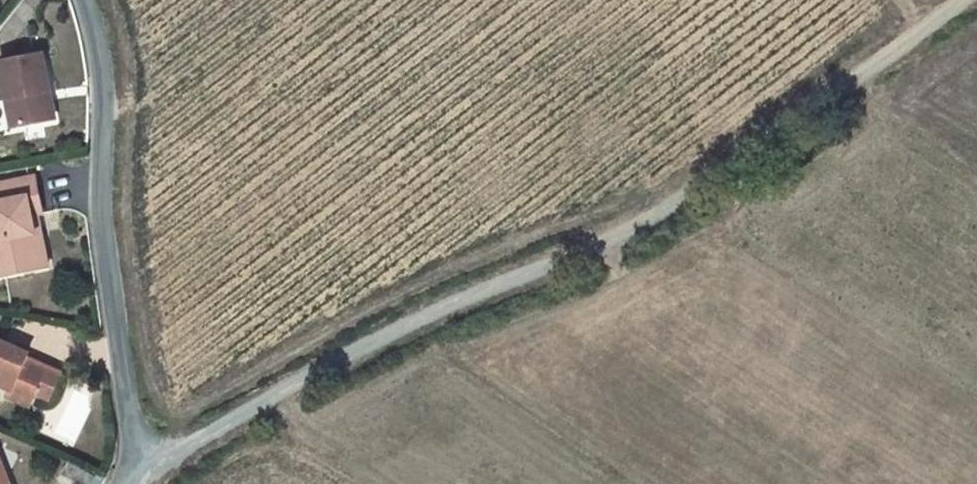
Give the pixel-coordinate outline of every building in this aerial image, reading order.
[(12,127),(52,119),(46,91),(49,90),(42,53),(0,62),(0,66),(12,127)] [(0,184),(0,261),(2,260),(5,275),(29,270),(27,261),(45,257),(40,231),(35,232),(31,215),(36,214),(42,212),(34,177),(0,184)] [(36,214),(31,215),(35,232),(40,231),(36,214)] [(27,261),(29,270),(48,266),(45,257),(27,261)] [(10,390),(33,400),(35,395),(47,367),(26,358),(28,353),(0,341),(0,385),(10,390)] [(47,367),(35,395),(49,401),(61,373),(47,367)] [(30,406),(33,400),(10,390),(8,396),(30,406)] [(4,469),(0,467),(0,483),(10,483),(4,469)]
